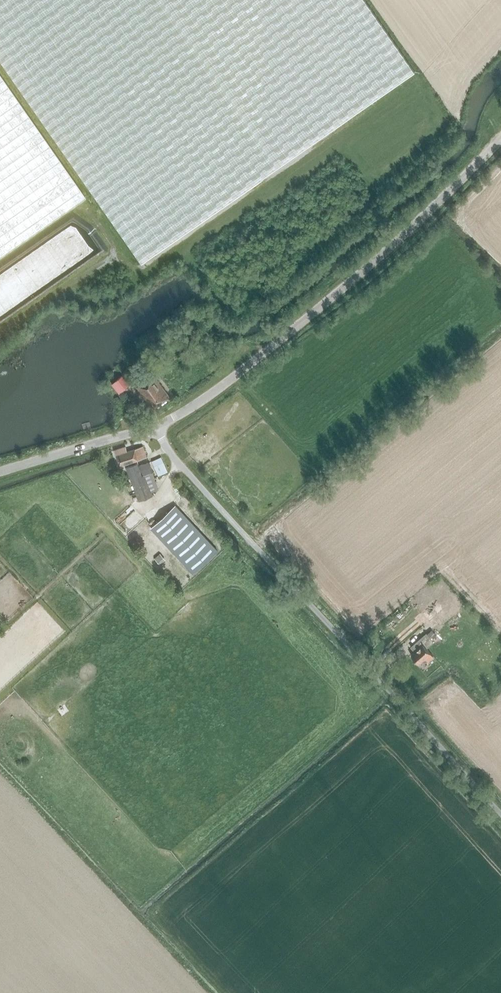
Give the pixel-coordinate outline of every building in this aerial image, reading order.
[(140,263),(414,71),(364,0),(0,0),(0,61),(140,263)] [(381,10),(396,0),(374,0),(381,10)] [(85,197),(0,75),(0,256),(85,197)] [(153,409),(170,397),(153,374),(136,386),(153,409)] [(122,375),(116,380),(124,390),(130,385),(122,375)] [(138,460),(146,457),(142,446),(126,452),(125,447),(114,450),(116,455),(119,466),(138,460)] [(167,472),(161,457),(151,461),(158,476),(167,472)] [(152,496),(151,492),(158,489),(154,479),(155,479),(149,461),(138,466),(137,463),(126,468),(139,501),(152,496)] [(193,573),(217,551),(176,506),(151,529),(193,573)] [(427,634),(431,639),(436,636),(431,630),(427,634)] [(433,642),(431,639),(427,634),(426,633),(411,647),(415,651),(411,655),(418,663),(424,658),(427,661),(433,656),(426,648),(433,642)]
